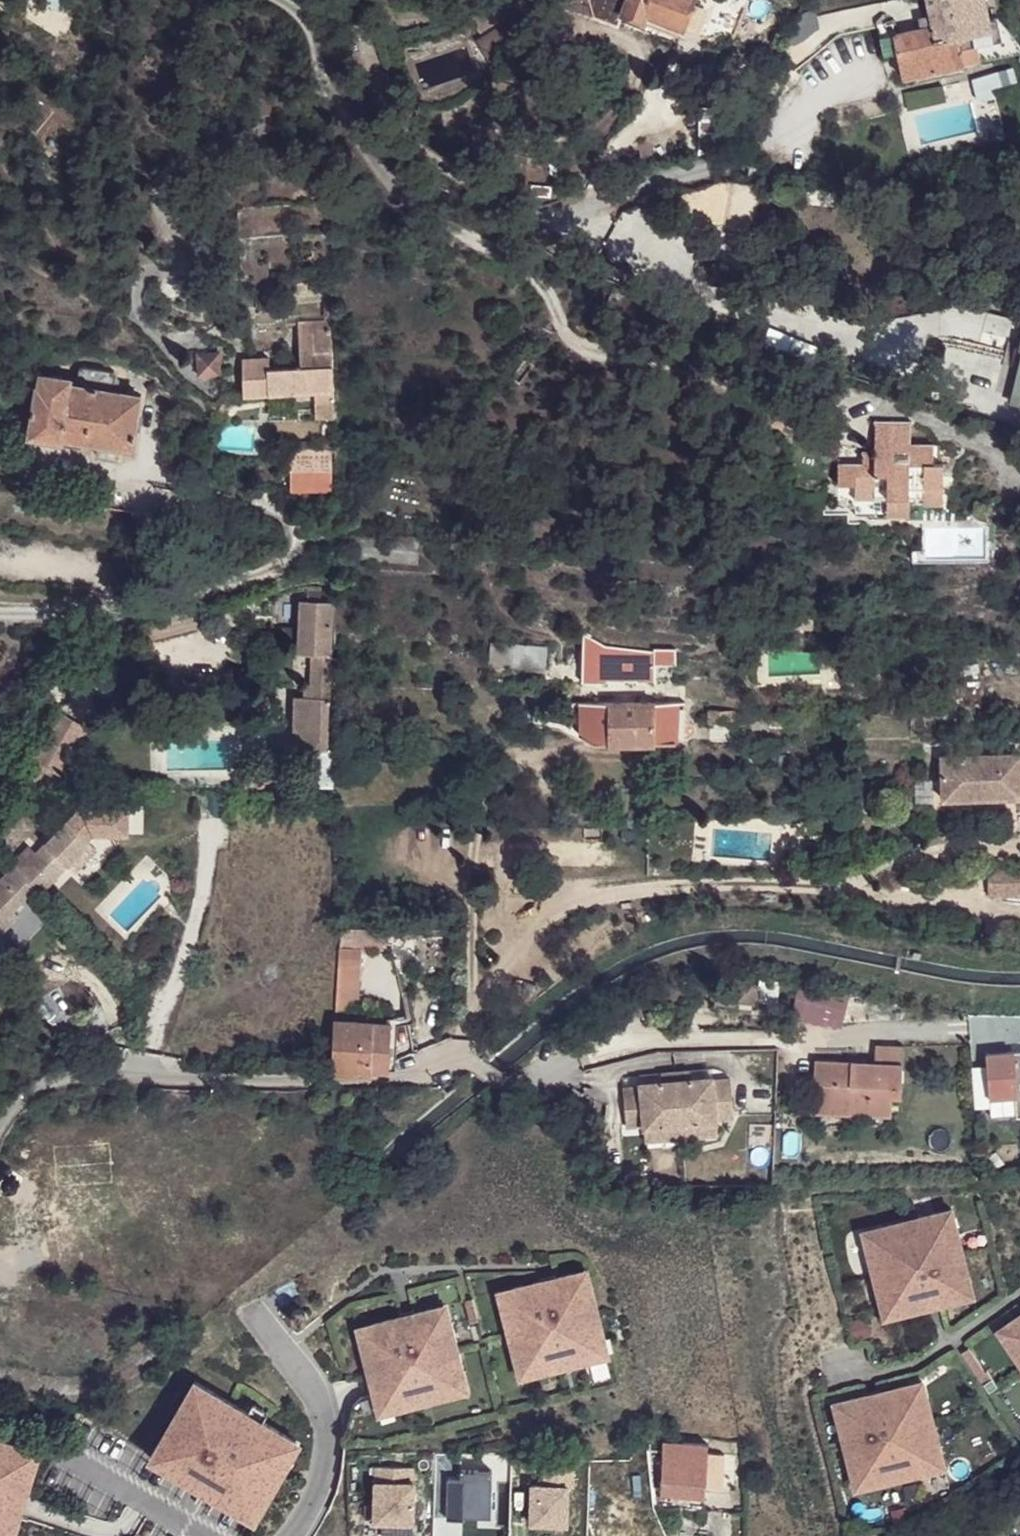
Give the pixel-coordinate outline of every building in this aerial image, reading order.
[(682,34),(688,23),(691,24),(696,11),(692,9),(695,0),(580,0),(599,8),(596,17),(622,27),(626,17),(645,25),(647,21),(682,34)] [(988,13),(986,0),(927,0),(929,13),(931,21),(922,23),(894,30),(892,30),(897,47),(902,72),(963,59),(957,32),(991,24),(988,13)] [(506,16),(497,1),(471,17),(481,32),(506,16)] [(1002,35),(998,12),(988,13),(991,24),(957,32),(963,59),(997,52),(994,37),(1002,35)] [(1019,46),(1019,40),(998,12),(1002,35),(994,37),(997,52),(1019,46)] [(921,14),(922,23),(931,21),(929,13),(921,14)] [(879,32),(892,30),(894,30),(891,16),(876,20),(879,32)] [(678,45),(682,34),(647,21),(645,25),(643,32),(678,45)] [(882,50),(897,47),(892,30),(879,32),(882,50)] [(724,137),(725,106),(702,106),(701,136),(724,137)] [(299,211),(298,202),(285,203),(284,211),(299,211)] [(272,212),(272,203),(259,203),(258,212),(272,212)] [(300,322),(300,369),(331,367),(331,322),(300,322)] [(216,376),(216,352),(190,355),(192,377),(216,376)] [(267,371),(269,371),(268,359),(240,359),(242,396),(268,395),(267,371)] [(317,416),(334,415),(334,366),(331,367),(300,369),(269,371),(267,371),(268,395),(316,393),(317,416)] [(80,376),(78,385),(77,390),(114,397),(116,385),(115,382),(111,376),(86,372),(83,373),(80,376)] [(100,448),(120,452),(133,454),(142,403),(114,397),(77,390),(78,385),(47,379),(45,379),(42,381),(40,389),(39,389),(35,409),(35,417),(32,436),(68,443),(85,445),(100,448)] [(1019,407),(1019,396),(1012,394),(1010,404),(1019,407)] [(893,508),(915,508),(916,499),(929,500),(930,507),(949,509),(952,470),(947,469),(948,450),(912,447),(913,424),(876,421),(873,463),(837,462),(835,480),(862,482),(861,512),(893,515),(893,508)] [(119,461),(120,452),(100,448),(98,457),(119,461)] [(331,469),(332,452),(290,453),(290,460),(290,470),(331,469)] [(331,469),(290,470),(290,480),(332,479),(331,469)] [(335,626),(334,601),(315,600),(315,648),(334,649),(335,626)] [(243,625),(242,641),(294,645),(295,629),(243,625)] [(605,682),(605,650),(583,636),(582,638),(583,686),(607,686),(607,682),(605,682)] [(558,671),(559,646),(488,641),(487,666),(558,671)] [(657,664),(677,664),(676,648),(657,647),(657,649),(657,664)] [(607,682),(658,682),(657,664),(657,649),(605,650),(605,682),(607,682)] [(331,656),(316,656),(314,700),(329,700),(331,656)] [(669,682),(677,664),(657,664),(658,682),(669,682)] [(328,750),(329,700),(314,700),(297,699),(296,731),(299,732),(298,749),(328,750)] [(677,743),(677,703),(573,703),(572,719),(583,720),(583,737),(595,743),(677,743)] [(67,716),(39,763),(61,776),(89,728),(67,716)] [(794,727),(794,718),(772,717),(772,728),(794,727)] [(941,758),(943,800),(1019,796),(1019,755),(941,758)] [(79,808),(69,820),(88,839),(93,834),(128,836),(128,809),(79,808)] [(69,820),(59,829),(46,843),(18,871),(14,866),(0,881),(0,913),(8,905),(15,911),(37,889),(41,893),(69,865),(91,843),(88,839),(69,820)] [(40,837),(46,843),(59,829),(53,824),(40,837)] [(97,849),(91,843),(69,865),(76,871),(84,862),(97,849)] [(992,870),(992,893),(1019,893),(1019,868),(992,870)] [(15,911),(8,905),(0,913),(0,935),(19,915),(15,911)] [(341,931),(341,946),(384,946),(384,942),(383,933),(383,931),(341,931)] [(392,933),(383,933),(384,942),(392,942),(392,933)] [(341,953),(340,966),(362,967),(362,953),(341,953)] [(340,966),(337,1014),(353,1015),(355,998),(360,998),(362,967),(340,966)] [(797,980),(790,1017),(840,1027),(848,991),(797,980)] [(758,1006),(759,990),(719,987),(718,1006),(739,1008),(740,1003),(758,1006)] [(650,1027),(664,1024),(661,1014),(648,1017),(650,1027)] [(373,1071),(391,1072),(392,1019),(374,1018),(374,1024),(373,1071)] [(373,1073),(373,1071),(374,1024),(361,1023),(336,1023),(334,1022),(332,1073),(332,1074),(373,1073)] [(817,1058),(815,1104),(850,1107),(851,1099),(866,1100),(865,1114),(894,1116),(895,1098),(903,1098),(905,1047),(877,1043),(877,1061),(817,1058)] [(989,1049),(992,1097),(1017,1093),(1018,1115),(1019,1115),(1019,1044),(989,1049)] [(663,1075),(664,1082),(694,1079),(693,1072),(663,1075)] [(643,1089),(626,1091),(630,1128),(648,1126),(648,1130),(683,1126),(685,1126),(720,1121),(720,1118),(737,1116),(733,1079),(715,1080),(715,1077),(694,1079),(664,1082),(643,1085),(643,1089)] [(850,1107),(815,1104),(814,1112),(865,1114),(866,1100),(851,1099),(850,1107)] [(720,1121),(685,1126),(686,1138),(721,1134),(720,1121)] [(683,1126),(648,1130),(649,1142),(685,1138),(683,1126)] [(886,1316),(960,1297),(956,1279),(971,1275),(953,1206),(864,1229),(886,1316)] [(588,1271),(572,1275),(577,1292),(592,1289),(588,1271)] [(536,1375),(594,1361),(590,1343),(605,1339),(592,1289),(577,1292),(572,1275),(514,1290),(519,1308),(504,1312),(516,1361),(531,1357),(536,1375)] [(956,1279),(960,1297),(976,1293),(971,1275),(956,1279)] [(499,1294),(504,1312),(519,1308),(514,1290),(499,1294)] [(446,1307),(431,1310),(436,1328),(451,1324),(446,1307)] [(395,1411),(453,1396),(448,1378),(463,1374),(451,1324),(436,1328),(431,1310),(373,1326),(377,1343),(362,1348),(375,1397),(390,1393),(395,1411)] [(1010,1343),(1019,1336),(1019,1330),(1013,1318),(999,1327),(1010,1343)] [(357,1329),(362,1348),(377,1343),(373,1326),(357,1329)] [(1010,1343),(1019,1357),(1019,1336),(1010,1343)] [(590,1343),(594,1361),(609,1357),(605,1339),(590,1343)] [(531,1357),(516,1361),(521,1379),(536,1375),(531,1357)] [(448,1378),(453,1396),(468,1392),(463,1374),(448,1378)] [(994,1375),(987,1381),(992,1388),(1000,1383),(994,1375)] [(926,1379),(910,1383),(915,1400),(930,1397),(926,1379)] [(304,1445),(199,1383),(153,1460),(258,1522),(287,1473),(293,1476),(298,1467),(293,1464),(304,1445)] [(874,1483),(932,1469),(928,1451),(943,1447),(930,1397),(915,1400),(910,1383),(852,1398),(857,1416),(841,1420),(854,1469),(869,1465),(874,1483)] [(390,1393),(375,1397),(380,1415),(395,1411),(390,1393)] [(837,1402),(841,1420),(857,1416),(852,1398),(837,1402)] [(44,1452),(4,1439),(0,1438),(0,1535),(18,1535),(44,1452)] [(709,1447),(665,1444),(663,1495),(707,1497),(709,1447)] [(928,1451),(932,1469),(947,1465),(943,1447),(928,1451)] [(869,1465),(854,1469),(859,1487),(874,1483),(869,1465)] [(414,1470),(377,1469),(376,1524),(415,1525),(416,1485),(414,1485),(414,1470)] [(460,1478),(448,1477),(446,1517),(463,1518),(463,1515),(496,1516),(497,1473),(460,1471),(460,1478)]
